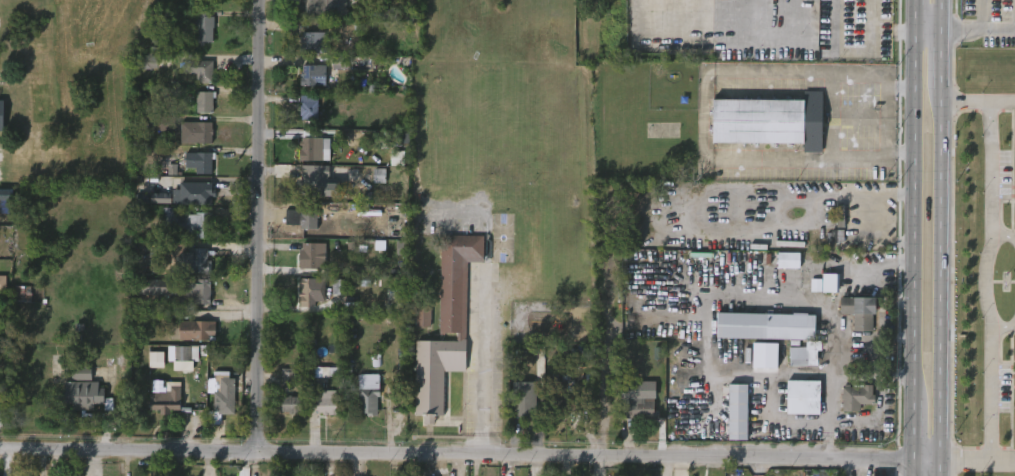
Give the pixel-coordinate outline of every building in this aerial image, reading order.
[(301,10),(303,0),(348,0),(347,16),(303,15),(303,10),(301,10)] [(211,11),(211,16),(214,16),(214,28),(213,28),(213,42),(198,42),(198,9),(211,9),(211,11)] [(324,33),(324,44),(326,44),(326,53),(299,53),(299,38),(301,38),(301,33),(324,33)] [(215,62),(214,83),(198,82),(199,73),(186,73),(187,60),(215,61),(215,62)] [(324,66),(323,87),(299,86),(299,72),(301,72),(301,66),(324,66)] [(215,112),(200,112),(200,91),(218,92),(218,98),(215,98),(215,112)] [(822,91),(822,152),(803,152),(803,142),(712,141),(712,100),(803,101),(803,91),(822,91)] [(317,96),(316,120),(301,119),(300,112),(301,112),(302,109),(300,109),(301,102),(299,102),(299,96),(317,96)] [(175,131),(174,115),(163,116),(164,132),(175,131)] [(211,121),(210,128),(212,128),(211,142),(195,142),(195,121),(211,121)] [(318,131),(317,138),(325,138),(325,142),(330,142),(330,155),(325,155),(325,160),(304,160),(305,131),(318,131)] [(404,166),(404,151),(391,151),(390,166),(404,166)] [(217,153),(217,159),(214,159),(214,174),(199,174),(199,167),(188,167),(188,152),(217,153)] [(328,176),(328,179),(331,179),(331,185),(328,185),(328,195),(301,195),(303,174),(306,174),(306,166),(333,167),(332,176),(328,176)] [(359,188),(345,188),(346,168),(368,168),(367,182),(359,182),(359,188)] [(386,184),(386,169),(374,169),(373,184),(386,184)] [(215,190),(213,204),(196,203),(196,183),(214,183),(214,190),(215,190)] [(171,203),(171,193),(151,193),(151,203),(171,203)] [(837,229),(845,228),(844,205),(836,206),(837,229)] [(178,207),(178,214),(213,212),(213,239),(197,239),(197,236),(188,236),(188,229),(164,229),(164,207),(178,207)] [(316,212),(315,230),(299,229),(299,226),(284,225),(285,210),(316,212)] [(854,227),(854,251),(843,251),(843,243),(830,243),(831,229),(843,229),(843,227),(854,227)] [(466,262),(464,371),(445,371),(444,414),(430,414),(430,417),(426,417),(426,414),(415,414),(416,341),(456,341),(456,337),(453,337),(453,332),(439,332),(440,235),(482,236),(482,262),(466,262)] [(317,244),(317,249),(323,249),(323,259),(318,259),(317,269),(299,269),(299,257),(302,257),(302,243),(317,244)] [(206,248),(206,260),(210,261),(209,273),(180,273),(181,251),(190,252),(190,248),(206,248)] [(799,268),(800,253),(778,253),(778,268),(799,268)] [(161,258),(151,258),(151,273),(161,273),(161,258)] [(811,282),(811,292),(837,292),(837,275),(822,274),(822,283),(811,282)] [(212,280),(212,304),(195,304),(195,299),(182,299),(182,294),(138,294),(138,279),(212,280)] [(324,280),(323,302),(314,301),(314,307),(300,307),(300,296),(299,296),(300,287),(298,287),(298,279),(324,280)] [(347,290),(348,312),(332,312),(331,280),(347,280),(348,290),(347,290)] [(32,288),(15,287),(15,301),(31,302),(32,288)] [(875,296),(875,313),(873,313),(873,332),(853,332),(853,314),(840,313),(840,297),(853,297),(853,295),(875,296)] [(432,327),(418,327),(418,301),(433,302),(432,327)] [(807,313),(807,314),(815,314),(814,340),(716,337),(717,312),(792,314),(792,312),(807,313)] [(214,340),(178,340),(178,321),(214,321),(214,340)] [(728,362),(727,342),(776,343),(776,362),(728,362)] [(192,361),(193,371),(172,371),(172,361),(167,361),(167,346),(198,346),(198,361),(192,361)] [(806,366),(787,366),(787,347),(806,347),(806,366)] [(164,368),(164,352),(149,352),(149,368),(164,368)] [(92,381),(91,367),(71,367),(71,381),(92,381)] [(341,368),(309,367),(309,377),(341,378),(341,368)] [(295,384),(295,369),(282,369),(281,384),(295,384)] [(367,370),(367,374),(379,374),(379,396),(381,396),(381,401),(377,401),(377,416),(366,416),(366,414),(357,414),(357,374),(363,374),(363,370),(367,370)] [(573,380),(573,392),(569,392),(568,404),(566,404),(566,418),(546,416),(547,405),(549,405),(549,380),(561,380),(561,374),(569,374),(569,379),(573,380)] [(233,392),(232,416),(217,415),(217,412),(212,412),(212,392),(218,392),(219,378),(233,379),(233,392)] [(820,381),(819,413),(786,413),(786,407),(785,407),(785,380),(820,381)] [(536,383),(535,418),(511,418),(512,381),(536,382),(536,383)] [(108,390),(107,406),(82,405),(82,409),(64,408),(65,382),(80,383),(79,388),(108,390)] [(746,440),(727,439),(728,383),(747,384),(746,440)] [(169,409),(169,414),(158,414),(158,410),(148,409),(148,393),(154,393),(154,390),(169,390),(169,385),(179,385),(178,409),(169,409)] [(871,385),(872,404),(859,405),(859,422),(846,422),(846,411),(842,411),(841,387),(853,387),(853,385),(871,385)] [(336,393),(336,415),(329,415),(329,413),(327,413),(327,415),(322,415),(322,413),(315,413),(316,393),(336,393)] [(288,396),(302,397),(302,412),(298,412),(298,415),(287,415),(287,412),(281,412),(281,397),(288,396)] [(648,398),(648,401),(659,401),(659,410),(662,410),(662,419),(641,418),(641,421),(635,421),(635,418),(628,418),(628,398),(648,398)]
